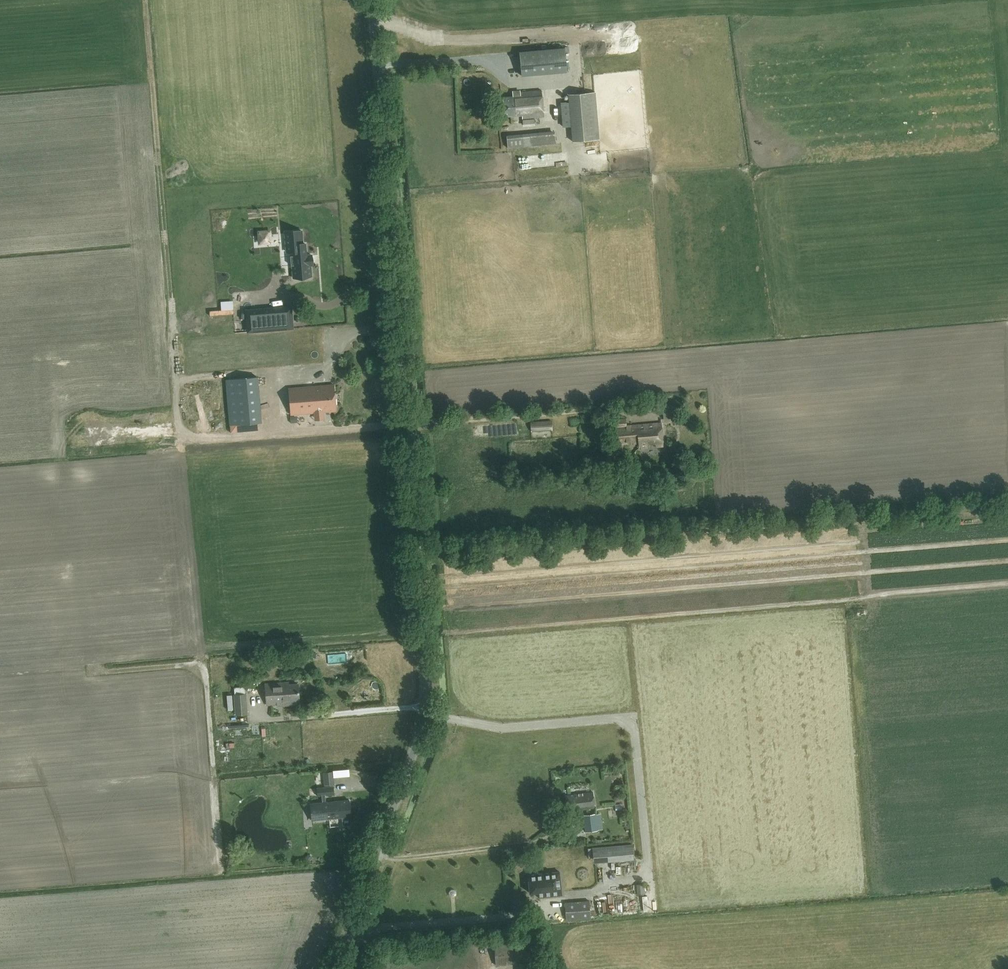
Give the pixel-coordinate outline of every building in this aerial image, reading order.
[(519,52),(520,69),(567,66),(566,47),(534,49),(534,51),(519,52)] [(520,92),(513,93),(513,96),(503,97),(505,116),(522,115),(522,118),(544,116),(541,90),(520,92)] [(596,92),(568,94),(572,141),(600,139),(596,92)] [(555,143),(554,131),(506,135),(508,148),(523,147),(555,143)] [(570,162),(570,152),(553,151),(552,161),(570,162)] [(301,229),(285,231),(286,251),(291,250),(293,276),(311,275),(310,263),(312,263),(311,254),(306,254),(305,242),(302,243),(301,229)] [(291,308),(246,312),(248,332),(293,328),(291,308)] [(291,414),(336,411),(333,385),(289,388),(291,414)] [(232,416),(232,430),(261,429),(260,396),(252,397),(253,405),(235,406),(236,415),(232,416)] [(638,443),(639,448),(664,446),(662,422),(625,425),(625,418),(614,418),(615,444),(638,443)] [(531,432),(552,430),(551,421),(531,422),(531,432)] [(662,482),(679,481),(679,470),(661,471),(662,482)] [(267,705),(277,704),(277,705),(299,704),(298,684),(288,684),(288,682),(266,683),(267,705)] [(234,687),(234,694),(233,694),(235,715),(248,714),(246,693),(245,693),(244,686),(234,687)] [(334,772),(323,772),(324,786),(335,785),(334,772)] [(333,786),(324,787),(316,787),(317,796),(334,794),(333,786)] [(568,811),(594,807),(592,792),(566,795),(568,811)] [(312,820),(350,816),(348,799),(310,803),(312,820)] [(596,814),(584,815),(586,831),(598,830),(596,814)] [(588,848),(589,857),(593,857),(594,863),(634,859),(632,844),(588,848)] [(529,893),(537,892),(538,897),(562,894),(559,871),(527,874),(529,893)] [(635,886),(627,889),(630,895),(637,892),(635,886)] [(590,895),(591,902),(612,900),(611,893),(590,895)] [(566,920),(590,919),(589,900),(565,902),(566,920)]
